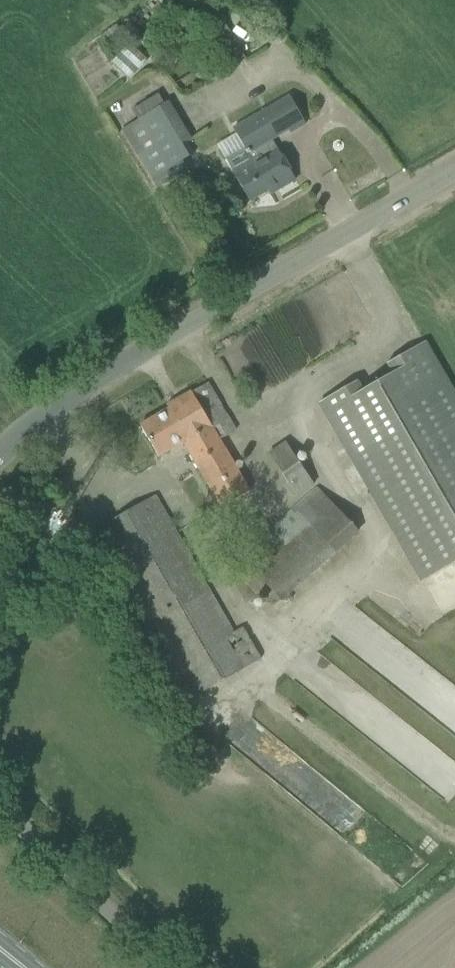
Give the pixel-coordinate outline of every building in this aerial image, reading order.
[(115,25),(103,33),(109,42),(121,33),(115,25)] [(186,39),(176,48),(185,58),(194,49),(186,39)] [(120,48),(104,65),(122,80),(137,63),(120,48)] [(217,69),(208,73),(212,81),(221,77),(217,69)] [(153,97),(132,110),(139,121),(160,109),(153,97)] [(244,147),(248,154),(268,143),(289,131),(291,134),(306,125),(290,97),(234,129),(244,147)] [(139,121),(129,126),(148,157),(140,163),(151,180),(156,188),(190,168),(185,160),(195,154),(165,105),(160,109),(139,121)] [(244,147),(225,158),(234,172),(251,202),(277,186),(279,190),(296,180),(280,152),(275,155),(268,143),(248,154),(244,147)] [(191,200),(181,205),(189,221),(199,216),(191,200)] [(454,564),(454,397),(424,343),(388,364),(393,373),(363,391),(357,381),(321,402),(424,582),(454,564)] [(238,432),(220,404),(208,383),(192,393),(192,391),(168,406),(170,409),(141,426),(151,443),(161,458),(185,443),(225,509),(253,492),(222,441),(238,432)] [(292,489),(307,479),(283,444),(268,454),(292,489)] [(240,555),(282,602),(360,533),(317,487),(272,527),(266,521),(251,535),(256,541),(240,555)] [(243,630),(234,635),(155,498),(92,534),(187,700),(259,659),(243,630)] [(336,612),(328,632),(354,651),(364,655),(377,639),(367,664),(383,670),(386,663),(376,659),(381,645),(394,649),(398,638),(397,638),(348,600),(346,600),(336,612)]
